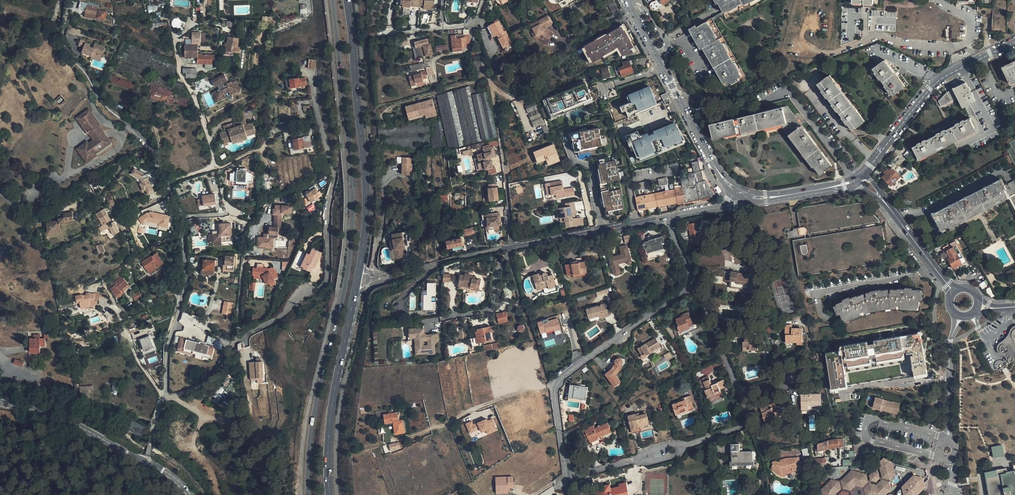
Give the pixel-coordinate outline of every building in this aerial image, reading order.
[(405,5),(412,6),(414,6),(420,6),(420,9),(420,10),(425,10),(425,9),(425,6),(435,7),(435,0),(406,0),(405,5)] [(653,2),(654,2),(655,2),(656,3),(657,3),(658,4),(658,5),(659,6),(659,7),(659,8),(658,9),(658,10),(664,4),(660,0),(657,0),(653,2)] [(763,0),(718,0),(726,15),(727,18),(763,0)] [(992,32),(1008,33),(1009,0),(993,0),(992,32)] [(99,5),(87,2),(87,3),(81,1),(79,9),(85,10),(85,12),(97,15),(99,5)] [(610,7),(613,14),(618,12),(615,5),(610,7)] [(716,24),(727,18),(726,15),(714,22),(716,24)] [(544,27),(552,23),(548,16),(540,20),(541,21),(538,23),(539,25),(533,28),(536,35),(542,39),(541,41),(546,44),(553,33),(547,29),(546,29),(544,27)] [(541,21),(540,20),(531,24),(533,28),(539,25),(538,23),(541,21)] [(498,21),(488,25),(494,37),(497,35),(499,37),(498,38),(503,48),(504,48),(512,44),(512,43),(507,33),(505,34),(498,21)] [(716,24),(714,22),(696,31),(689,35),(691,39),(699,54),(701,53),(719,85),(721,84),(724,90),(730,87),(745,78),(716,24)] [(623,31),(629,42),(631,40),(628,34),(627,35),(622,26),(620,27),(622,32),(623,31)] [(70,27),(68,33),(76,35),(78,30),(70,27)] [(620,56),(631,53),(630,50),(632,49),(632,48),(629,42),(623,31),(622,32),(620,27),(602,37),(596,40),(595,40),(582,47),(585,52),(584,53),(587,58),(588,57),(591,63),(602,57),(601,56),(608,53),(613,50),(616,48),(620,56)] [(534,37),(541,41),(542,39),(536,35),(534,31),(532,32),(534,37)] [(234,52),(239,53),(240,47),(237,47),(239,38),(228,36),(227,43),(227,46),(226,51),(234,52)] [(453,50),(463,49),(467,48),(467,45),(465,36),(464,36),(459,37),(451,38),(453,50)] [(102,56),(105,47),(94,43),(93,48),(89,47),(90,45),(85,43),(86,42),(82,40),(80,46),(81,47),(80,51),(92,56),(93,53),(102,56)] [(425,41),(414,43),(416,50),(417,49),(419,49),(422,59),(432,56),(430,46),(427,47),(425,41)] [(198,44),(185,44),(184,54),(187,54),(198,55),(198,44)] [(585,52),(582,47),(580,48),(589,64),(591,63),(588,57),(587,58),(584,53),(585,52)] [(215,55),(203,55),(205,64),(212,64),(212,60),(215,61),(215,55)] [(647,56),(639,60),(641,65),(650,61),(647,56)] [(308,69),(315,70),(316,60),(308,59),(308,69)] [(613,65),(617,74),(620,73),(621,76),(634,72),(629,60),(617,63),(613,65)] [(904,86),(885,60),(872,69),(875,72),(874,73),(880,80),(881,79),(885,85),(884,86),(890,93),(891,93),(893,95),(904,86)] [(426,66),(428,66),(428,64),(422,61),(410,64),(412,69),(426,66)] [(649,61),(642,65),(644,70),(652,66),(649,61)] [(478,62),(471,65),(474,74),(477,73),(482,72),(478,62)] [(1011,85),(1014,83),(1014,62),(1002,69),(1011,85)] [(426,66),(428,74),(434,73),(434,70),(433,65),(428,66),(426,66)] [(409,78),(411,87),(416,86),(415,84),(422,82),(422,80),(427,79),(426,72),(421,73),(421,75),(409,78)] [(224,74),(212,80),(215,87),(218,86),(220,90),(216,93),(215,91),(211,93),(213,95),(214,95),(216,97),(214,98),(216,102),(226,97),(225,94),(229,92),(231,95),(238,91),(236,87),(238,86),(236,81),(232,82),(232,81),(227,83),(229,86),(225,88),(222,83),(228,81),(224,74)] [(853,130),(865,121),(830,75),(817,84),(822,90),(821,91),(827,98),(828,97),(832,104),(832,105),(837,112),(838,111),(842,117),(841,118),(847,125),(848,124),(853,130)] [(290,88),(306,86),(305,77),(289,79),(290,88)] [(588,80),(543,98),(551,118),(602,98),(597,86),(592,89),(588,80)] [(962,106),(968,117),(912,147),(918,159),(947,144),(950,150),(984,132),(969,103),(975,100),(965,81),(955,86),(945,93),(937,101),(940,106),(958,97),(962,106)] [(151,94),(151,97),(166,101),(169,102),(171,97),(175,98),(176,93),(151,84),(148,93),(151,94)] [(469,86),(437,95),(449,147),(456,145),(457,147),(481,141),(469,86)] [(657,105),(650,87),(626,96),(629,103),(619,107),(621,113),(626,112),(628,118),(636,115),(635,114),(657,105)] [(477,94),(488,139),(495,137),(493,129),(495,128),(486,92),(477,94)] [(166,101),(151,97),(149,101),(165,105),(166,101)] [(713,138),(723,136),(723,138),(724,139),(735,137),(736,141),(759,136),(758,133),(780,129),(781,128),(812,169),(813,168),(814,167),(820,175),(824,173),(837,164),(789,99),(760,107),(762,113),(710,125),(712,135),(713,138)] [(416,104),(404,107),(408,121),(424,118),(424,119),(435,116),(432,100),(420,103),(421,105),(416,106),(416,104)] [(524,106),(534,128),(545,123),(534,102),(524,106)] [(89,110),(77,119),(78,121),(91,111),(89,110)] [(91,111),(78,121),(88,134),(89,133),(91,132),(95,138),(93,139),(88,143),(84,146),(83,144),(79,147),(89,161),(97,155),(96,153),(111,142),(99,126),(100,125),(91,111)] [(384,117),(387,124),(394,121),(391,114),(384,117)] [(247,136),(256,133),(252,123),(247,125),(244,117),(236,119),(239,126),(233,128),(231,123),(223,125),(226,133),(220,133),(222,140),(218,141),(221,148),(224,147),(223,144),(232,141),(233,143),(248,139),(247,136)] [(442,120),(430,121),(433,149),(444,147),(442,120)] [(685,143),(676,121),(640,136),(638,130),(625,136),(630,147),(632,146),(639,162),(685,143)] [(580,131),(571,133),(575,152),(598,147),(597,146),(602,145),(601,143),(606,142),(605,137),(604,132),(602,132),(599,133),(599,129),(598,127),(587,130),(587,128),(579,130),(580,131)] [(812,169),(781,128),(780,129),(810,170),(812,169)] [(303,138),(293,139),(294,149),(311,147),(310,142),(304,142),(303,138)] [(490,158),(496,156),(493,147),(499,145),(497,140),(489,143),(490,146),(488,146),(489,147),(486,148),(486,146),(484,146),(483,146),(484,152),(481,153),(481,152),(477,153),(478,155),(477,155),(479,160),(482,159),(484,164),(485,170),(488,169),(489,175),(496,173),(495,167),(493,168),(490,158)] [(553,144),(534,152),(538,162),(546,159),(548,165),(560,160),(553,144)] [(89,161),(79,147),(77,149),(87,162),(89,161)] [(411,163),(411,158),(402,157),(402,162),(403,162),(403,163),(402,163),(405,163),(405,166),(404,166),(404,170),(402,170),(402,175),(411,175),(412,163),(411,163)] [(601,184),(599,185),(605,216),(619,213),(619,211),(620,211),(619,208),(624,207),(622,196),(623,196),(619,179),(621,179),(619,172),(618,172),(616,161),(610,162),(610,157),(596,160),(601,184)] [(820,175),(814,167),(813,168),(820,178),(825,175),(824,173),(820,175)] [(890,187),(901,176),(892,167),(881,178),(890,187)] [(145,175),(134,169),(131,174),(140,180),(142,183),(139,184),(143,192),(145,191),(147,196),(154,193),(147,179),(148,178),(147,174),(145,175)] [(232,173),(231,180),(234,180),(234,181),(236,182),(236,184),(247,184),(248,181),(252,181),(253,174),(251,174),(251,173),(248,173),(248,172),(242,172),(243,170),(239,170),(239,172),(235,172),(235,173),(232,173)] [(678,204),(716,196),(706,181),(703,181),(701,171),(688,173),(689,178),(681,180),(682,186),(674,188),(678,204)] [(658,179),(660,186),(668,184),(666,178),(658,179)] [(935,213),(943,231),(1008,198),(1003,187),(999,180),(935,213)] [(547,190),(547,195),(556,194),(556,198),(575,195),(573,188),(561,190),(560,186),(563,185),(562,181),(550,183),(551,190),(547,190)] [(1008,198),(1014,211),(1014,181),(1003,187),(1008,198)] [(640,190),(648,188),(647,182),(638,183),(640,190)] [(490,201),(498,200),(497,187),(496,187),(496,183),(488,184),(489,188),(488,188),(490,201)] [(304,191),(306,194),(316,188),(314,185),(304,191)] [(306,194),(311,202),(316,200),(314,198),(318,196),(316,193),(318,192),(316,188),(306,194)] [(677,203),(675,189),(665,191),(668,205),(677,203)] [(668,205),(665,191),(655,193),(657,207),(668,205)] [(657,207),(655,193),(645,195),(648,209),(657,207)] [(202,196),(203,205),(204,206),(216,204),(215,194),(202,196)] [(648,209),(645,195),(635,197),(638,211),(648,209)] [(797,215),(799,228),(793,229),(790,210),(757,216),(762,243),(789,238),(801,236),(800,235),(881,221),(865,201),(836,206),(836,201),(803,206),(800,207),(798,209),(797,212),(797,215)] [(567,227),(574,226),(573,219),(572,216),(572,211),(576,211),(574,202),(565,203),(566,207),(558,208),(559,218),(564,217),(565,222),(566,221),(567,227)] [(313,204),(306,207),(309,213),(316,209),(313,204)] [(274,221),(281,221),(282,213),(290,214),(291,206),(275,205),(275,209),(273,209),(273,215),(275,215),(274,221)] [(99,218),(107,213),(104,208),(100,211),(99,209),(95,212),(97,215),(99,218)] [(47,222),(48,233),(60,231),(59,223),(64,223),(64,221),(74,220),(73,212),(63,213),(64,218),(59,218),(59,220),(47,222)] [(487,220),(488,230),(495,229),(495,231),(500,230),(499,225),(501,225),(500,222),(499,222),(498,217),(500,217),(499,212),(484,214),(484,220),(487,220)] [(119,231),(114,221),(111,223),(110,221),(111,220),(107,213),(99,218),(102,225),(102,226),(103,229),(104,228),(105,230),(109,227),(113,235),(119,231)] [(159,226),(167,227),(169,217),(151,214),(150,215),(147,215),(141,219),(145,225),(149,222),(159,224),(159,226)] [(584,224),(582,217),(573,219),(574,226),(584,224)] [(209,234),(209,246),(221,245),(221,241),(231,241),(230,235),(231,235),(231,223),(223,221),(222,224),(222,231),(212,231),(212,234),(209,234)] [(697,223),(689,225),(690,229),(692,244),(711,240),(710,232),(699,234),(697,223)] [(894,254),(892,243),(885,245),(882,225),(800,240),(791,241),(797,277),(872,264),(888,261),(887,255),(894,254)] [(267,238),(258,237),(257,247),(264,247),(264,248),(272,248),(273,238),(272,238),(272,234),(286,235),(286,231),(290,232),(290,228),(281,227),(274,227),(269,227),(269,234),(267,234),(267,238)] [(463,230),(465,235),(475,233),(473,227),(463,230)] [(402,230),(392,232),(393,239),(390,240),(392,249),(395,249),(396,258),(404,257),(402,248),(402,246),(404,245),(402,230)] [(663,237),(656,239),(656,241),(650,242),(642,244),(642,246),(644,245),(644,248),(646,247),(651,246),(652,251),(662,249),(661,243),(664,242),(663,237)] [(446,241),(448,248),(452,247),(453,251),(455,250),(459,249),(459,251),(464,250),(461,238),(446,241)] [(104,251),(101,244),(96,246),(99,253),(104,251)] [(619,247),(621,254),(608,257),(612,272),(614,275),(618,275),(620,273),(620,270),(619,264),(626,262),(627,264),(630,264),(632,263),(632,261),(627,244),(619,247)] [(953,269),(963,263),(959,255),(961,254),(957,246),(946,251),(949,257),(946,258),(953,269)] [(303,267),(302,268),(311,272),(314,265),(316,266),(322,253),(312,249),(309,256),(306,262),(305,262),(303,267)] [(159,267),(164,263),(157,253),(152,256),(151,255),(141,262),(147,271),(157,264),(159,267)] [(306,254),(301,266),(303,267),(305,262),(306,262),(309,256),(306,254)] [(225,264),(223,264),(223,269),(233,270),(234,265),(234,256),(225,255),(225,260),(225,264)] [(215,260),(203,259),(203,269),(201,269),(201,273),(214,274),(215,266),(215,260)] [(565,265),(567,276),(587,272),(585,262),(565,265)] [(253,267),(252,273),(262,275),(267,284),(269,283),(274,280),(273,279),(278,276),(272,267),(268,269),(263,268),(264,264),(258,263),(257,267),(253,267)] [(157,264),(147,271),(149,273),(159,267),(157,264)] [(738,271),(731,271),(730,286),(749,288),(748,293),(755,294),(756,293),(760,293),(762,278),(757,277),(758,269),(749,268),(749,274),(738,273),(738,271)] [(545,292),(556,289),(555,286),(553,280),(554,279),(553,274),(548,275),(548,273),(547,272),(546,272),(545,271),(544,271),(544,272),(543,272),(543,273),(539,274),(539,272),(529,275),(534,290),(543,287),(545,292)] [(478,291),(480,280),(475,278),(475,276),(471,275),(471,276),(468,276),(469,273),(464,272),(464,275),(460,274),(457,284),(463,286),(463,287),(470,288),(469,289),(478,291)] [(114,286),(110,289),(116,296),(121,292),(120,291),(125,287),(128,284),(122,276),(113,284),(114,286)] [(424,295),(424,310),(436,310),(436,302),(432,302),(432,295),(436,295),(436,283),(427,283),(427,295),(424,295)] [(509,283),(503,285),(506,297),(512,295),(509,283)] [(840,313),(842,319),(843,319),(859,313),(862,311),(869,309),(889,305),(897,306),(900,306),(917,306),(918,306),(919,300),(919,290),(919,289),(911,289),(911,287),(904,287),(904,288),(901,288),(900,292),(897,292),(897,289),(890,289),(890,293),(888,293),(888,289),(880,290),(881,293),(877,294),(877,290),(873,291),(873,293),(871,294),(870,292),(865,293),(866,297),(865,297),(863,293),(856,296),(857,299),(854,300),(853,296),(850,298),(849,296),(842,299),(843,300),(836,303),(836,304),(840,313)] [(139,292),(132,295),(135,301),(142,297),(139,292)] [(75,296),(77,303),(79,302),(81,309),(89,307),(93,307),(94,305),(96,305),(98,299),(99,299),(99,294),(94,293),(94,294),(88,293),(86,293),(86,295),(83,296),(82,294),(75,296)] [(230,315),(233,303),(224,301),(222,314),(230,315)] [(606,304),(586,309),(588,319),(599,316),(600,319),(609,317),(606,304)] [(869,309),(862,311),(863,313),(865,314),(870,312),(890,308),(895,309),(897,307),(897,306),(889,305),(869,309)] [(507,312),(497,314),(498,322),(508,320),(508,318),(508,317),(507,312)] [(688,313),(683,316),(684,317),(676,321),(677,323),(676,323),(678,326),(680,333),(688,330),(688,329),(693,327),(693,326),(688,313)] [(859,313),(843,319),(844,320),(845,321),(847,321),(859,316),(860,314),(859,313)] [(543,321),(537,323),(541,334),(554,330),(556,336),(564,333),(560,318),(549,321),(548,319),(543,321)] [(698,329),(696,325),(693,326),(693,327),(688,329),(688,330),(680,333),(678,326),(675,328),(679,337),(698,329)] [(802,329),(792,329),(792,325),(785,325),(785,334),(786,334),(785,342),(796,343),(797,343),(797,340),(802,340),(802,329)] [(1014,326),(1013,327),(1011,329),(1009,332),(1007,336),(1005,338),(1002,340),(1000,342),(998,344),(998,345),(997,346),(997,349),(998,351),(999,352),(1001,354),(1003,354),(1006,357),(1008,360),(1008,361),(1010,361),(1011,361),(1010,361),(1009,360),(1008,359),(1005,355),(1002,352),(1001,351),(1000,349),(1000,347),(1000,345),(1002,344),(1006,341),(1008,338),(1010,335),(1012,332),(1013,329),(1014,328),(1014,325),(1014,326)] [(489,327),(475,330),(476,333),(477,337),(475,337),(477,344),(480,343),(492,340),(490,333),(489,327)] [(435,354),(434,341),(438,341),(437,334),(426,335),(426,336),(423,336),(423,328),(416,329),(417,353),(429,352),(429,354),(435,354)] [(1013,329),(1012,332),(1010,335),(1008,338),(1006,341),(1002,344),(1000,345),(1000,347),(1000,349),(1001,351),(1002,352),(1005,355),(1008,359),(1009,360),(1010,361),(1011,361),(1012,360),(1013,359),(1014,356),(1014,328),(1013,329)] [(921,335),(919,333),(908,335),(908,338),(901,339),(901,336),(874,341),(874,344),(868,345),(867,342),(840,347),(841,351),(826,353),(832,389),(847,387),(845,373),(844,367),(904,357),(904,353),(910,352),(914,376),(927,373),(921,335)] [(636,345),(642,356),(645,354),(647,358),(657,352),(656,349),(661,346),(655,334),(636,345)] [(33,338),(30,339),(30,352),(40,352),(40,346),(44,346),(44,339),(40,339),(39,335),(33,335),(33,338)] [(139,340),(144,351),(153,347),(149,335),(139,340)] [(757,337),(744,336),(744,341),(742,341),(741,346),(749,347),(749,350),(761,350),(761,343),(758,343),(758,341),(757,340),(757,337)] [(481,346),(480,343),(477,344),(475,337),(471,339),(472,348),(481,346)] [(201,343),(182,339),(179,350),(197,355),(196,358),(204,359),(205,356),(212,358),(215,347),(206,345),(207,343),(201,342),(201,343)] [(484,346),(485,352),(500,348),(499,343),(484,346)] [(621,382),(617,376),(623,366),(621,365),(622,365),(623,364),(623,362),(623,361),(623,359),(621,358),(619,357),(617,359),(615,361),(616,364),(615,365),(614,364),(611,367),(612,369),(611,370),(610,371),(606,374),(616,387),(621,382)] [(904,357),(844,367),(845,373),(905,362),(904,357)] [(262,378),(262,362),(249,363),(250,379),(262,378)] [(723,381),(717,383),(712,385),(711,383),(709,377),(703,380),(707,390),(705,391),(709,400),(718,396),(718,398),(722,397),(720,390),(726,387),(723,381)] [(221,386),(213,396),(219,401),(223,396),(225,397),(229,393),(231,394),(236,388),(235,387),(237,384),(233,381),(225,390),(221,386)] [(588,387),(570,384),(568,395),(586,397),(588,387)] [(808,409),(808,404),(820,404),(820,394),(801,395),(801,409),(808,409)] [(672,404),(676,415),(689,411),(689,410),(693,408),(694,408),(692,403),(693,402),(691,395),(681,399),(682,401),(672,404)] [(902,403),(878,397),(875,408),(878,408),(883,409),(883,407),(886,408),(885,410),(900,414),(902,403)] [(761,409),(763,416),(778,411),(780,410),(778,403),(776,403),(776,402),(766,406),(764,402),(759,405),(751,408),(751,409),(753,412),(761,409)] [(765,421),(767,426),(784,419),(780,410),(778,411),(780,417),(771,421),(770,419),(765,421)] [(765,421),(770,419),(771,421),(780,417),(778,411),(763,416),(765,421)] [(633,432),(639,430),(639,427),(638,425),(649,422),(647,414),(639,416),(638,414),(628,417),(633,432)] [(405,422),(398,423),(398,416),(385,416),(385,415),(383,415),(384,424),(394,423),(394,435),(406,434),(405,422)] [(472,421),(465,423),(469,433),(479,429),(481,433),(486,431),(487,434),(498,430),(492,417),(473,424),(472,421)] [(132,421),(128,432),(142,437),(146,427),(132,421)] [(608,423),(595,429),(594,426),(584,431),(588,440),(589,439),(592,445),(605,439),(603,435),(612,431),(608,423)] [(818,443),(818,452),(822,451),(830,449),(839,447),(844,447),(844,439),(839,439),(818,443)] [(401,448),(399,442),(383,448),(385,454),(401,448)] [(732,464),(754,463),(753,452),(740,452),(740,445),(731,445),(732,464)] [(1002,446),(993,448),(994,458),(1004,456),(1002,446)] [(782,476),(785,476),(787,474),(790,473),(796,471),(802,467),(799,457),(794,457),(790,458),(785,458),(783,458),(781,459),(779,460),(774,461),(772,462),(770,465),(771,469),(775,472),(782,476)] [(892,494),(890,492),(893,489),(891,482),(892,480),(897,474),(893,460),(886,458),(881,463),(885,477),(884,479),(879,485),(872,483),(870,481),(868,474),(854,471),(842,482),(834,480),(823,490),(824,494),(840,494),(844,490),(850,492),(851,494),(896,494),(892,494)] [(1012,465),(1013,471),(1007,472),(1006,469),(985,473),(989,494),(1011,494),(1014,494),(1014,464),(1012,465)] [(880,473),(875,471),(871,475),(873,481),(878,482),(882,478),(880,473)] [(927,488),(925,477),(916,476),(900,492),(900,494),(920,494),(927,488)] [(512,487),(512,479),(494,479),(495,493),(504,492),(504,487),(512,487)] [(627,483),(621,484),(621,487),(612,489),(610,485),(604,486),(605,489),(601,490),(599,491),(597,492),(596,493),(595,494),(630,494),(627,483)] [(504,492),(495,493),(495,494),(502,494),(507,494),(507,489),(512,489),(512,487),(504,487),(504,492)]
